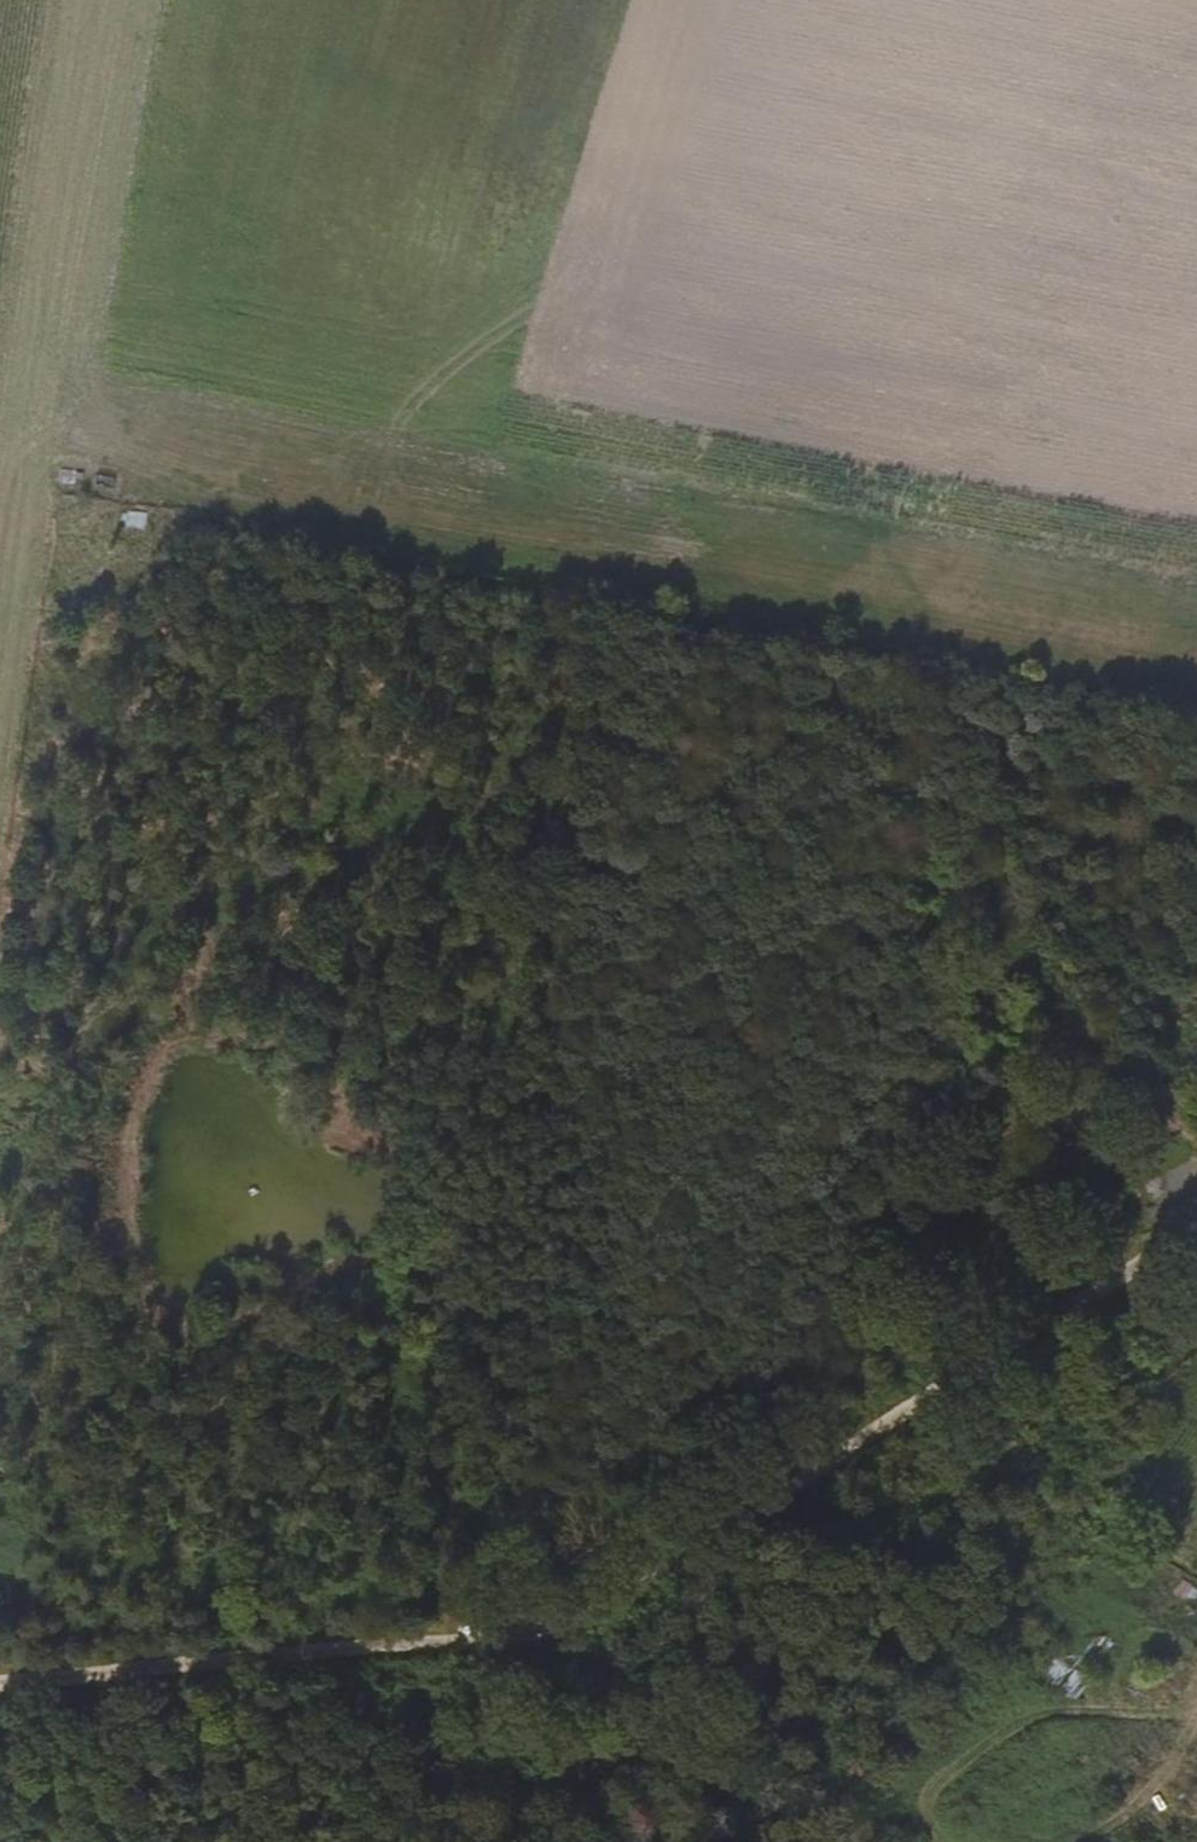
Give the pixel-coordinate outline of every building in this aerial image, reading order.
[(1081,1659),(1056,1648),(1041,1681),(1084,1700),(1111,1639),(1094,1631),(1081,1659)]
